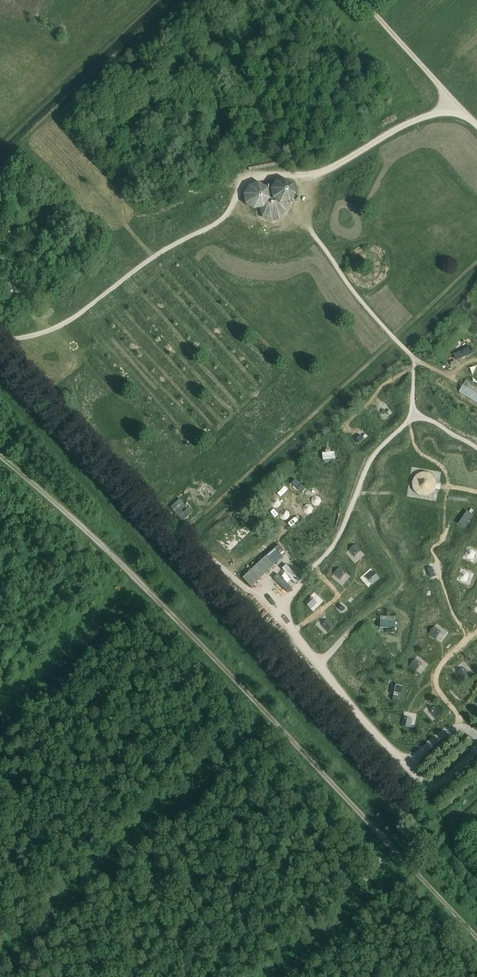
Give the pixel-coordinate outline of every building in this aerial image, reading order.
[(371,126),(375,130),(382,125),(378,120),(371,126)] [(252,188),(248,194),(249,202),(256,207),(263,205),(264,212),(271,216),(279,215),(284,208),(282,201),(290,200),(294,193),(293,185),(286,181),(278,182),(277,184),(261,187),(260,186),(252,188)] [(467,380),(459,391),(476,405),(476,387),(467,380)] [(393,413),(403,407),(396,395),(386,401),(393,413)] [(380,412),(379,415),(381,418),(383,420),(386,421),(389,420),(391,417),(391,414),(390,411),(388,410),(385,409),(382,410),(380,412)] [(322,453),(323,460),(335,459),(334,452),(322,453)] [(181,502),(173,510),(186,523),(194,516),(181,502)]
